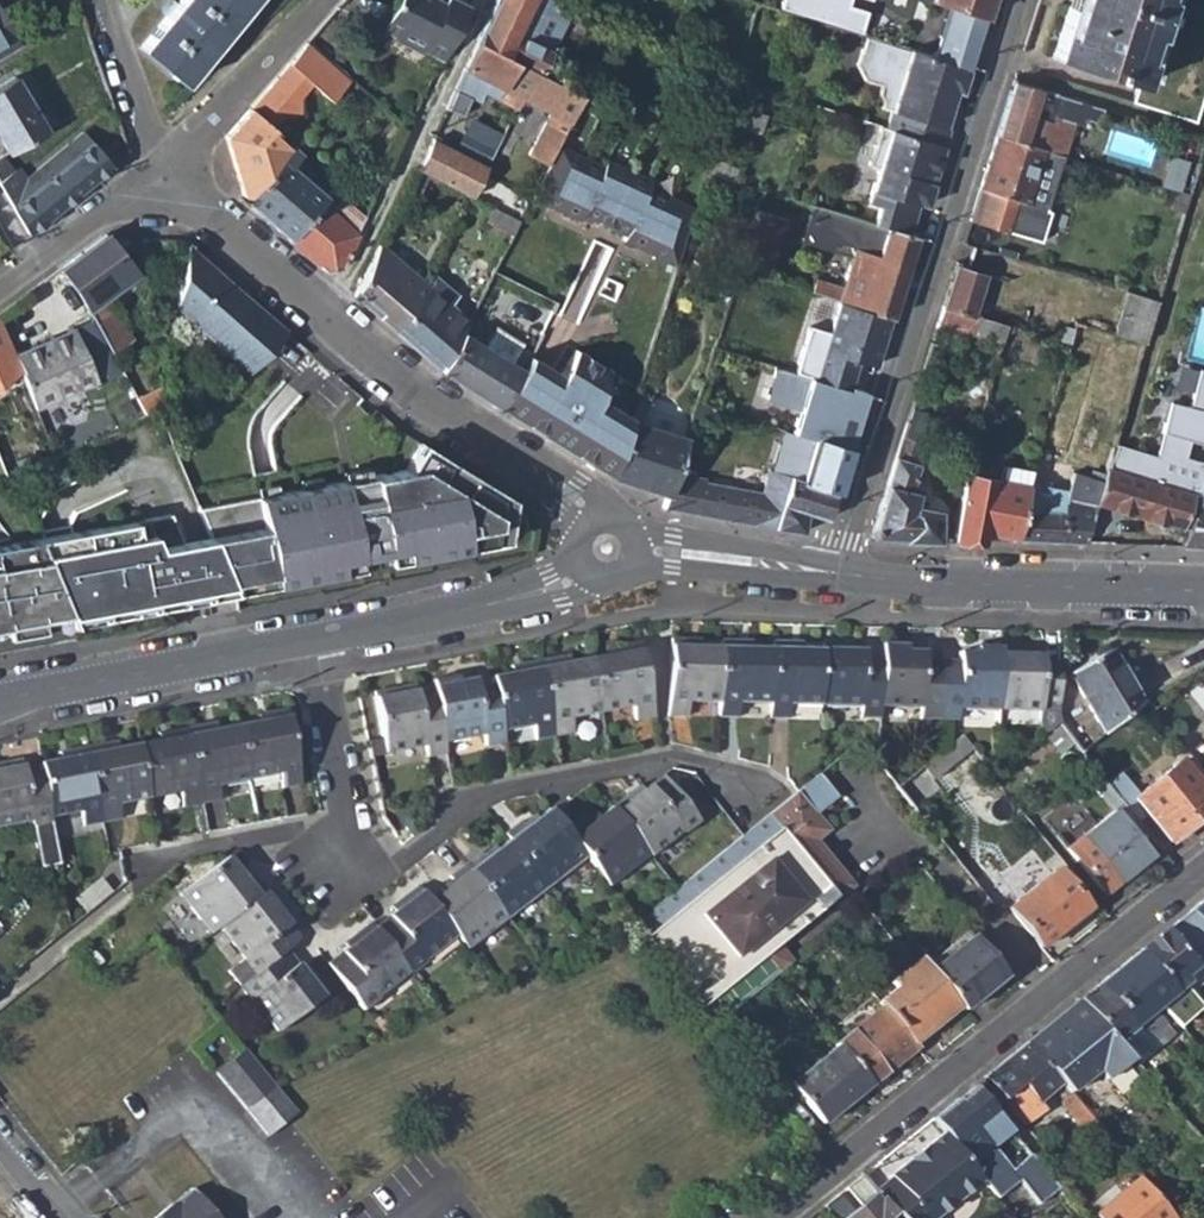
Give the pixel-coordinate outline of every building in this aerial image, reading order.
[(23,38),(1,0),(0,0),(0,52),(23,38)] [(137,49),(179,85),(250,0),(177,0),(137,49)] [(381,27),(397,35),(395,40),(422,53),(426,45),(443,54),(466,7),(452,0),(395,0),(381,27)] [(453,88),(480,103),(484,95),(495,100),(500,87),(514,60),(537,72),(554,39),(535,30),(549,2),(571,13),(577,0),(495,0),(476,40),(453,88)] [(776,8),(856,33),(863,11),(844,5),(846,0),(779,0),(776,8)] [(948,3),(983,14),(987,0),(939,0),(948,3)] [(1050,57),(1137,85),(1131,104),(1192,124),(1203,87),(1203,0),(1068,0),(1050,57)] [(948,3),(931,55),(966,66),(983,14),(948,3)] [(864,35),(860,47),(875,38),(864,35)] [(860,47),(855,63),(864,78),(880,83),(878,89),(882,97),(893,102),(890,111),(884,128),(941,145),(946,129),(943,128),(950,100),(942,97),(944,87),(953,90),(958,91),(966,66),(931,55),(875,38),(860,47)] [(270,127),(280,117),(280,102),(288,93),(292,97),(299,97),(311,83),(331,101),(350,79),(307,41),(248,108),(270,127)] [(514,60),(500,87),(550,115),(546,122),(553,127),(546,142),(543,140),(528,169),(539,174),(555,142),(579,94),(570,90),(537,72),(514,60)] [(0,84),(0,139),(7,151),(43,130),(13,76),(0,84)] [(574,83),(570,90),(579,94),(583,97),(587,89),(574,83)] [(944,87),(942,97),(950,100),(953,90),(944,87)] [(1009,94),(996,138),(1061,158),(1070,122),(1080,125),(1082,118),(1097,123),(1102,109),(1036,88),(1032,101),(1009,94)] [(280,102),(280,117),(300,115),(299,97),(292,97),(288,93),(280,102)] [(882,97),(879,107),(890,111),(893,102),(882,97)] [(725,101),(719,121),(757,132),(763,113),(725,101)] [(230,129),(223,136),(241,195),(246,195),(241,200),(288,240),(315,207),(322,198),(287,166),(297,156),(288,149),(269,130),(271,128),(270,127),(248,108),(230,129)] [(465,119),(459,131),(464,135),(489,147),(495,134),(465,119)] [(878,126),(865,164),(875,167),(865,201),(874,203),(868,221),(906,233),(916,201),(923,203),(941,145),(884,128),(878,126)] [(0,175),(0,186),(27,232),(105,169),(80,135),(36,170),(43,179),(27,191),(12,167),(0,175)] [(464,135),(456,152),(485,167),(493,150),(489,147),(464,135)] [(432,138),(418,168),(473,198),(489,169),(485,167),(456,152),(432,138)] [(996,138),(980,188),(1029,204),(1038,177),(1050,180),(1054,169),(1060,171),(1064,159),(1061,158),(996,138)] [(539,174),(528,195),(575,219),(578,213),(623,236),(621,241),(673,267),(692,207),(645,186),(648,180),(603,157),(600,163),(555,142),(539,174)] [(707,162),(703,172),(717,177),(722,161),(708,157),(707,162)] [(812,204),(805,226),(811,238),(828,243),(840,238),(851,242),(854,248),(841,288),(813,279),(809,293),(837,303),(887,318),(913,235),(906,233),(868,221),(812,204)] [(315,207),(288,240),(326,273),(339,276),(355,241),(315,207)] [(755,211),(735,271),(763,279),(782,220),(755,211)] [(108,229),(62,264),(110,350),(131,338),(107,295),(134,273),(108,229)] [(185,245),(175,307),(249,371),(284,330),(185,245)] [(378,246),(353,296),(392,329),(426,287),(378,246)] [(954,269),(943,307),(970,316),(981,278),(970,274),(954,269)] [(426,287),(392,329),(440,371),(460,332),(466,320),(445,303),(453,293),(431,274),(426,287)] [(1147,340),(1160,297),(1128,288),(1116,331),(1147,340)] [(798,351),(791,373),(815,379),(824,382),(837,386),(847,389),(855,361),(872,366),(887,318),(837,303),(820,359),(798,351)] [(943,307),(935,331),(970,342),(977,318),(970,316),(943,307)] [(0,311),(0,381),(21,366),(16,352),(0,311)] [(75,325),(16,352),(21,366),(37,406),(98,379),(75,325)] [(493,327),(482,344),(509,360),(520,342),(493,327)] [(460,332),(440,371),(498,407),(522,368),(522,367),(509,360),(482,344),(460,332)] [(522,368),(498,407),(608,473),(625,419),(626,415),(595,396),(606,368),(574,348),(558,374),(529,356),(522,367),(522,368)] [(815,379),(814,387),(822,389),(824,382),(815,379)] [(162,384),(137,398),(147,416),(158,410),(162,384)] [(837,386),(826,420),(852,429),(863,394),(847,389),(837,386)] [(1097,501),(1181,527),(1197,471),(1203,474),(1203,411),(1192,407),(1185,412),(1180,429),(1183,436),(1175,464),(1128,450),(1131,439),(1138,436),(1149,400),(1145,393),(1133,389),(1104,477),(1097,501)] [(625,419),(608,473),(663,492),(671,471),(682,437),(625,419)] [(794,435),(781,475),(833,489),(847,447),(813,437),(811,440),(794,435)] [(903,435),(871,535),(935,538),(936,512),(911,511),(915,496),(909,493),(919,460),(913,458),(919,439),(903,435)] [(228,585),(232,594),(502,540),(512,498),(420,443),(405,470),(196,510),(207,538),(228,585)] [(1015,533),(1014,540),(1083,542),(1097,501),(1104,477),(1074,466),(1067,492),(1023,491),(1015,533)] [(16,467),(5,471),(8,478),(19,473),(16,467)] [(702,480),(695,512),(800,531),(805,512),(824,519),(833,489),(781,475),(765,470),(758,493),(733,489),(733,485),(702,480)] [(663,492),(659,505),(695,512),(702,480),(704,477),(671,471),(663,492)] [(966,475),(954,538),(1004,540),(1006,532),(1015,533),(1023,491),(1024,485),(966,475)] [(1183,544),(1203,545),(1203,508),(1194,508),(1187,529),(1183,544)] [(36,544),(68,618),(97,612),(99,621),(133,614),(131,605),(146,602),(147,611),(182,604),(180,595),(228,585),(207,538),(197,540),(180,544),(167,547),(166,539),(177,537),(170,516),(36,544)] [(177,537),(166,539),(167,547),(180,544),(177,537)] [(36,544),(35,540),(0,547),(0,638),(71,624),(68,618),(36,544)] [(228,585),(180,595),(182,604),(222,596),(232,594),(228,585)] [(146,602),(131,605),(133,614),(147,611),(146,602)] [(97,612),(68,618),(71,624),(72,627),(99,621),(97,612)] [(689,635),(669,634),(665,711),(684,712),(685,698),(716,699),(718,642),(701,642),(688,642),(689,635)] [(739,637),(718,636),(718,642),(716,699),(716,713),(735,713),(735,699),(766,700),(768,644),(750,643),(739,643),(739,637)] [(768,638),(768,644),(766,700),(766,715),(783,716),(784,702),(817,703),(818,648),(797,646),(788,646),(788,638),(768,638)] [(610,654),(589,659),(599,712),(630,705),(633,720),(651,717),(637,641),(616,645),(617,652),(610,654)] [(818,641),(818,648),(817,703),(856,704),(856,716),(876,717),(877,705),(878,659),(860,657),(860,649),(841,648),(841,643),(818,641)] [(904,644),(879,643),(878,659),(877,705),(917,707),(917,719),(937,720),(938,661),(920,660),(920,652),(904,651),(904,644)] [(958,661),(938,661),(937,720),(962,720),(962,711),(996,712),(998,647),(976,646),(976,653),(959,653),(958,661)] [(1024,647),(998,647),(996,712),(1040,713),(1040,707),(1044,708),(1057,708),(1058,664),(1043,663),(1041,663),(1041,655),(1023,655),(1024,647)] [(567,655),(558,657),(559,664),(569,662),(567,655)] [(1114,655),(1072,679),(1104,733),(1146,708),(1114,655)] [(558,657),(538,661),(553,736),(572,732),(570,718),(599,712),(589,659),(569,662),(559,664),(558,657)] [(513,673),(488,677),(489,686),(499,731),(531,725),(534,741),(553,736),(538,661),(519,663),(521,671),(513,673)] [(519,663),(512,664),(513,673),(521,671),(519,663)] [(454,676),(429,680),(432,696),(442,741),(480,734),(483,746),(501,743),(499,731),(489,686),(474,689),(472,681),(455,683),(454,676)] [(413,684),(395,687),(396,694),(414,691),(413,684)] [(395,687),(372,692),(384,753),(423,747),(425,757),(444,754),(442,741),(432,696),(416,699),(414,691),(396,694),(395,687)] [(1040,713),(1038,738),(1055,723),(1057,708),(1044,708),(1040,707),(1040,713)] [(253,722),(234,726),(244,780),(274,774),(277,789),(297,785),(282,708),(261,713),(263,721),(253,722)] [(261,713),(251,714),(253,722),(263,721),(261,713)] [(211,723),(201,725),(203,732),(213,731),(211,723)] [(1055,723),(1038,738),(1056,762),(1075,746),(1055,723)] [(201,725),(182,729),(197,804),(215,800),(212,785),(244,780),(234,726),(213,731),(203,732),(201,725)] [(153,742),(135,746),(145,799),(175,792),(178,807),(197,804),(182,729),(161,733),(162,740),(153,742)] [(161,733),(152,735),(153,742),(162,740),(161,733)] [(936,754),(895,787),(913,809),(923,800),(915,790),(971,748),(960,736),(936,754)] [(112,742),(103,743),(104,752),(114,750),(112,742)] [(103,743),(84,748),(100,825),(118,820),(115,805),(145,799),(135,746),(114,750),(104,752),(103,743)] [(56,761),(36,765),(37,773),(46,818),(77,812),(80,828),(100,825),(84,748),(64,752),(66,758),(56,761)] [(64,752),(55,754),(56,761),(66,758),(64,752)] [(0,764),(0,770),(18,766),(17,761),(0,764)] [(1132,798),(1168,843),(1203,813),(1203,794),(1179,762),(1132,798)] [(28,822),(37,871),(56,867),(46,818),(37,773),(20,776),(18,766),(0,770),(0,827),(28,822)] [(1092,768),(1082,775),(1112,812),(1121,805),(1092,768)] [(630,790),(611,805),(648,852),(650,854),(684,828),(698,818),(661,771),(642,786),(633,792),(630,790)] [(637,919),(631,924),(713,1026),(777,973),(763,957),(775,947),(832,899),(787,838),(835,799),(816,775),(637,919)] [(639,782),(630,790),(633,792),(642,786),(639,782)] [(580,817),(566,828),(585,854),(609,883),(648,852),(611,805),(597,815),(586,824),(582,819),(580,817)] [(1112,812),(1065,848),(1102,896),(1149,858),(1131,836),(1140,829),(1121,805),(1112,812)] [(519,818),(502,832),(507,838),(545,886),(585,854),(566,828),(547,806),(535,815),(524,824),(521,820),(519,818)] [(532,811),(521,820),(524,824),(535,815),(532,811)] [(593,811),(582,819),(586,824),(597,815),(593,811)] [(814,817),(787,838),(832,899),(847,888),(810,840),(823,829),(814,817)] [(479,851),(462,864),(506,918),(545,886),(507,838),(494,847),(483,856),(480,852),(479,851)] [(491,844),(480,852),(483,856),(494,847),(491,844)] [(223,860),(175,896),(208,937),(218,929),(260,895),(248,879),(245,881),(242,884),(233,873),(223,860)] [(439,891),(427,901),(455,937),(466,950),(506,918),(462,864),(447,876),(448,877),(451,881),(439,891)] [(237,870),(233,873),(242,884),(245,881),(237,870)] [(1054,872),(1008,909),(1039,948),(1085,911),(1054,872)] [(448,877),(436,887),(439,891),(451,881),(448,877)] [(393,915),(373,931),(408,973),(410,975),(425,964),(424,962),(455,937),(427,901),(416,887),(397,901),(402,908),(393,915)] [(260,895),(218,929),(243,960),(226,975),(238,990),(283,954),(297,944),(282,923),(277,917),(283,912),(266,891),(260,895)] [(1189,908),(1203,928),(1203,896),(1189,908)] [(397,901),(388,909),(393,915),(402,908),(397,901)] [(1138,949),(1176,995),(1188,986),(1180,976),(1202,958),(1203,961),(1203,928),(1189,908),(1161,931),(1138,949)] [(283,912),(277,917),(282,923),(287,918),(283,912)] [(346,953),(328,968),(363,1013),(377,1001),(376,1000),(408,973),(373,931),(369,925),(351,939),(356,946),(346,953)] [(351,939),(341,947),(346,953),(356,946),(351,939)] [(971,939),(929,972),(956,1006),(961,1011),(1002,977),(971,939)] [(775,947),(763,957),(777,973),(788,964),(775,947)] [(1138,949),(1097,983),(1132,1025),(1142,1033),(1156,1047),(1172,1035),(1153,1013),(1161,1007),(1176,995),(1138,949)] [(283,954),(238,990),(250,1005),(253,1002),(278,1033),(327,995),(312,976),(304,981),(299,974),(283,954)] [(895,988),(878,1002),(882,1007),(910,1043),(956,1006),(929,972),(919,960),(890,983),(895,988)] [(306,968),(299,974),(304,981),(312,976),(306,968)] [(1097,983),(1077,999),(1113,1040),(1132,1025),(1097,983)] [(1176,995),(1161,1007),(1176,1024),(1203,1004),(1188,986),(1176,995)] [(1043,1026),(1023,1042),(1069,1095),(1097,1073),(1106,1082),(1131,1061),(1122,1050),(1113,1040),(1077,999),(1043,1026)] [(882,1007),(835,1044),(836,1046),(868,1085),(914,1049),(910,1043),(882,1007)] [(224,1024),(193,1048),(263,1137),(293,1114),(224,1024)] [(1132,1025),(1113,1040),(1122,1050),(1142,1033),(1132,1025)] [(1023,1042),(983,1075),(1023,1125),(1059,1096),(1059,1100),(1099,1148),(1109,1141),(1069,1095),(1023,1042)] [(836,1046),(789,1084),(821,1123),(868,1085),(836,1046)] [(966,1112),(941,1131),(979,1178),(1006,1211),(1028,1193),(1047,1217),(1066,1200),(1038,1167),(1019,1183),(1001,1159),(1020,1144),(982,1098),(968,1114),(966,1112)] [(879,1187),(883,1192),(894,1206),(901,1215),(904,1217),(932,1217),(931,1217),(979,1178),(941,1131),(922,1148),(924,1150),(915,1158),(912,1156),(894,1172),(895,1173),(879,1187)] [(922,1148),(912,1156),(915,1158),(924,1150),(922,1148)] [(865,1170),(846,1185),(860,1201),(879,1187),(865,1170)] [(1095,1215),(1098,1217),(1175,1217),(1140,1178),(1095,1215)] [(879,1187),(860,1201),(864,1207),(883,1192),(879,1187)] [(152,1217),(214,1217),(188,1188),(152,1217)] [(0,1189),(0,1217),(24,1217),(0,1189)] [(820,1207),(830,1217),(891,1217),(886,1212),(894,1206),(883,1192),(864,1207),(867,1211),(860,1217),(853,1208),(839,1191),(820,1207)] [(860,1201),(853,1208),(860,1217),(867,1211),(864,1207),(860,1201)]
